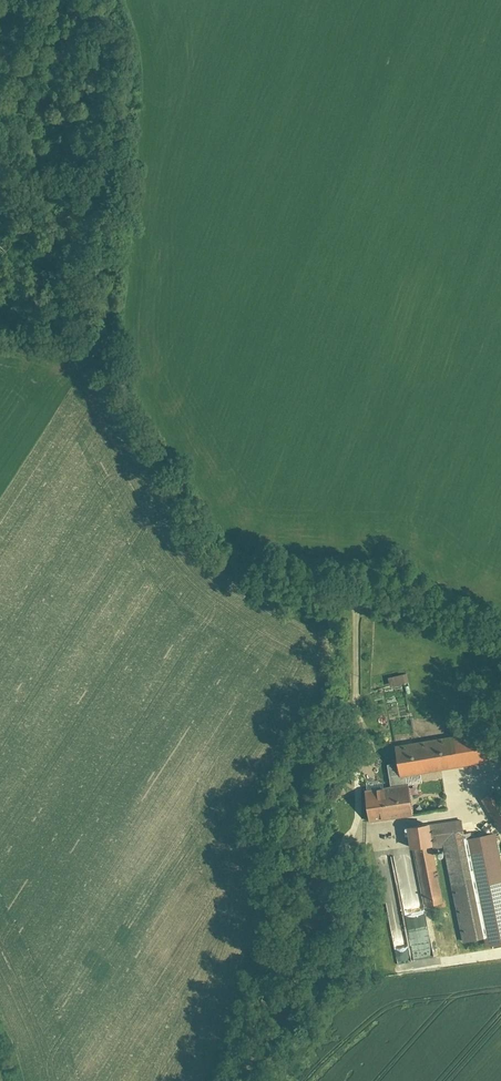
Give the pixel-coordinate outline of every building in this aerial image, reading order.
[(390,676),(393,686),(410,681),(407,671),(390,676)] [(401,746),(406,775),(500,759),(500,729),(401,746)] [(413,784),(368,792),(373,821),(417,814),(413,784)] [(487,797),(500,820),(500,791),(500,789),(487,797)] [(437,822),(440,838),(444,837),(446,846),(466,942),(490,937),(470,838),(465,817),(437,822)] [(437,822),(413,827),(429,904),(446,901),(435,846),(441,845),(440,838),(437,822)] [(500,943),(500,837),(500,832),(470,838),(490,937),(491,945),(500,943)]
